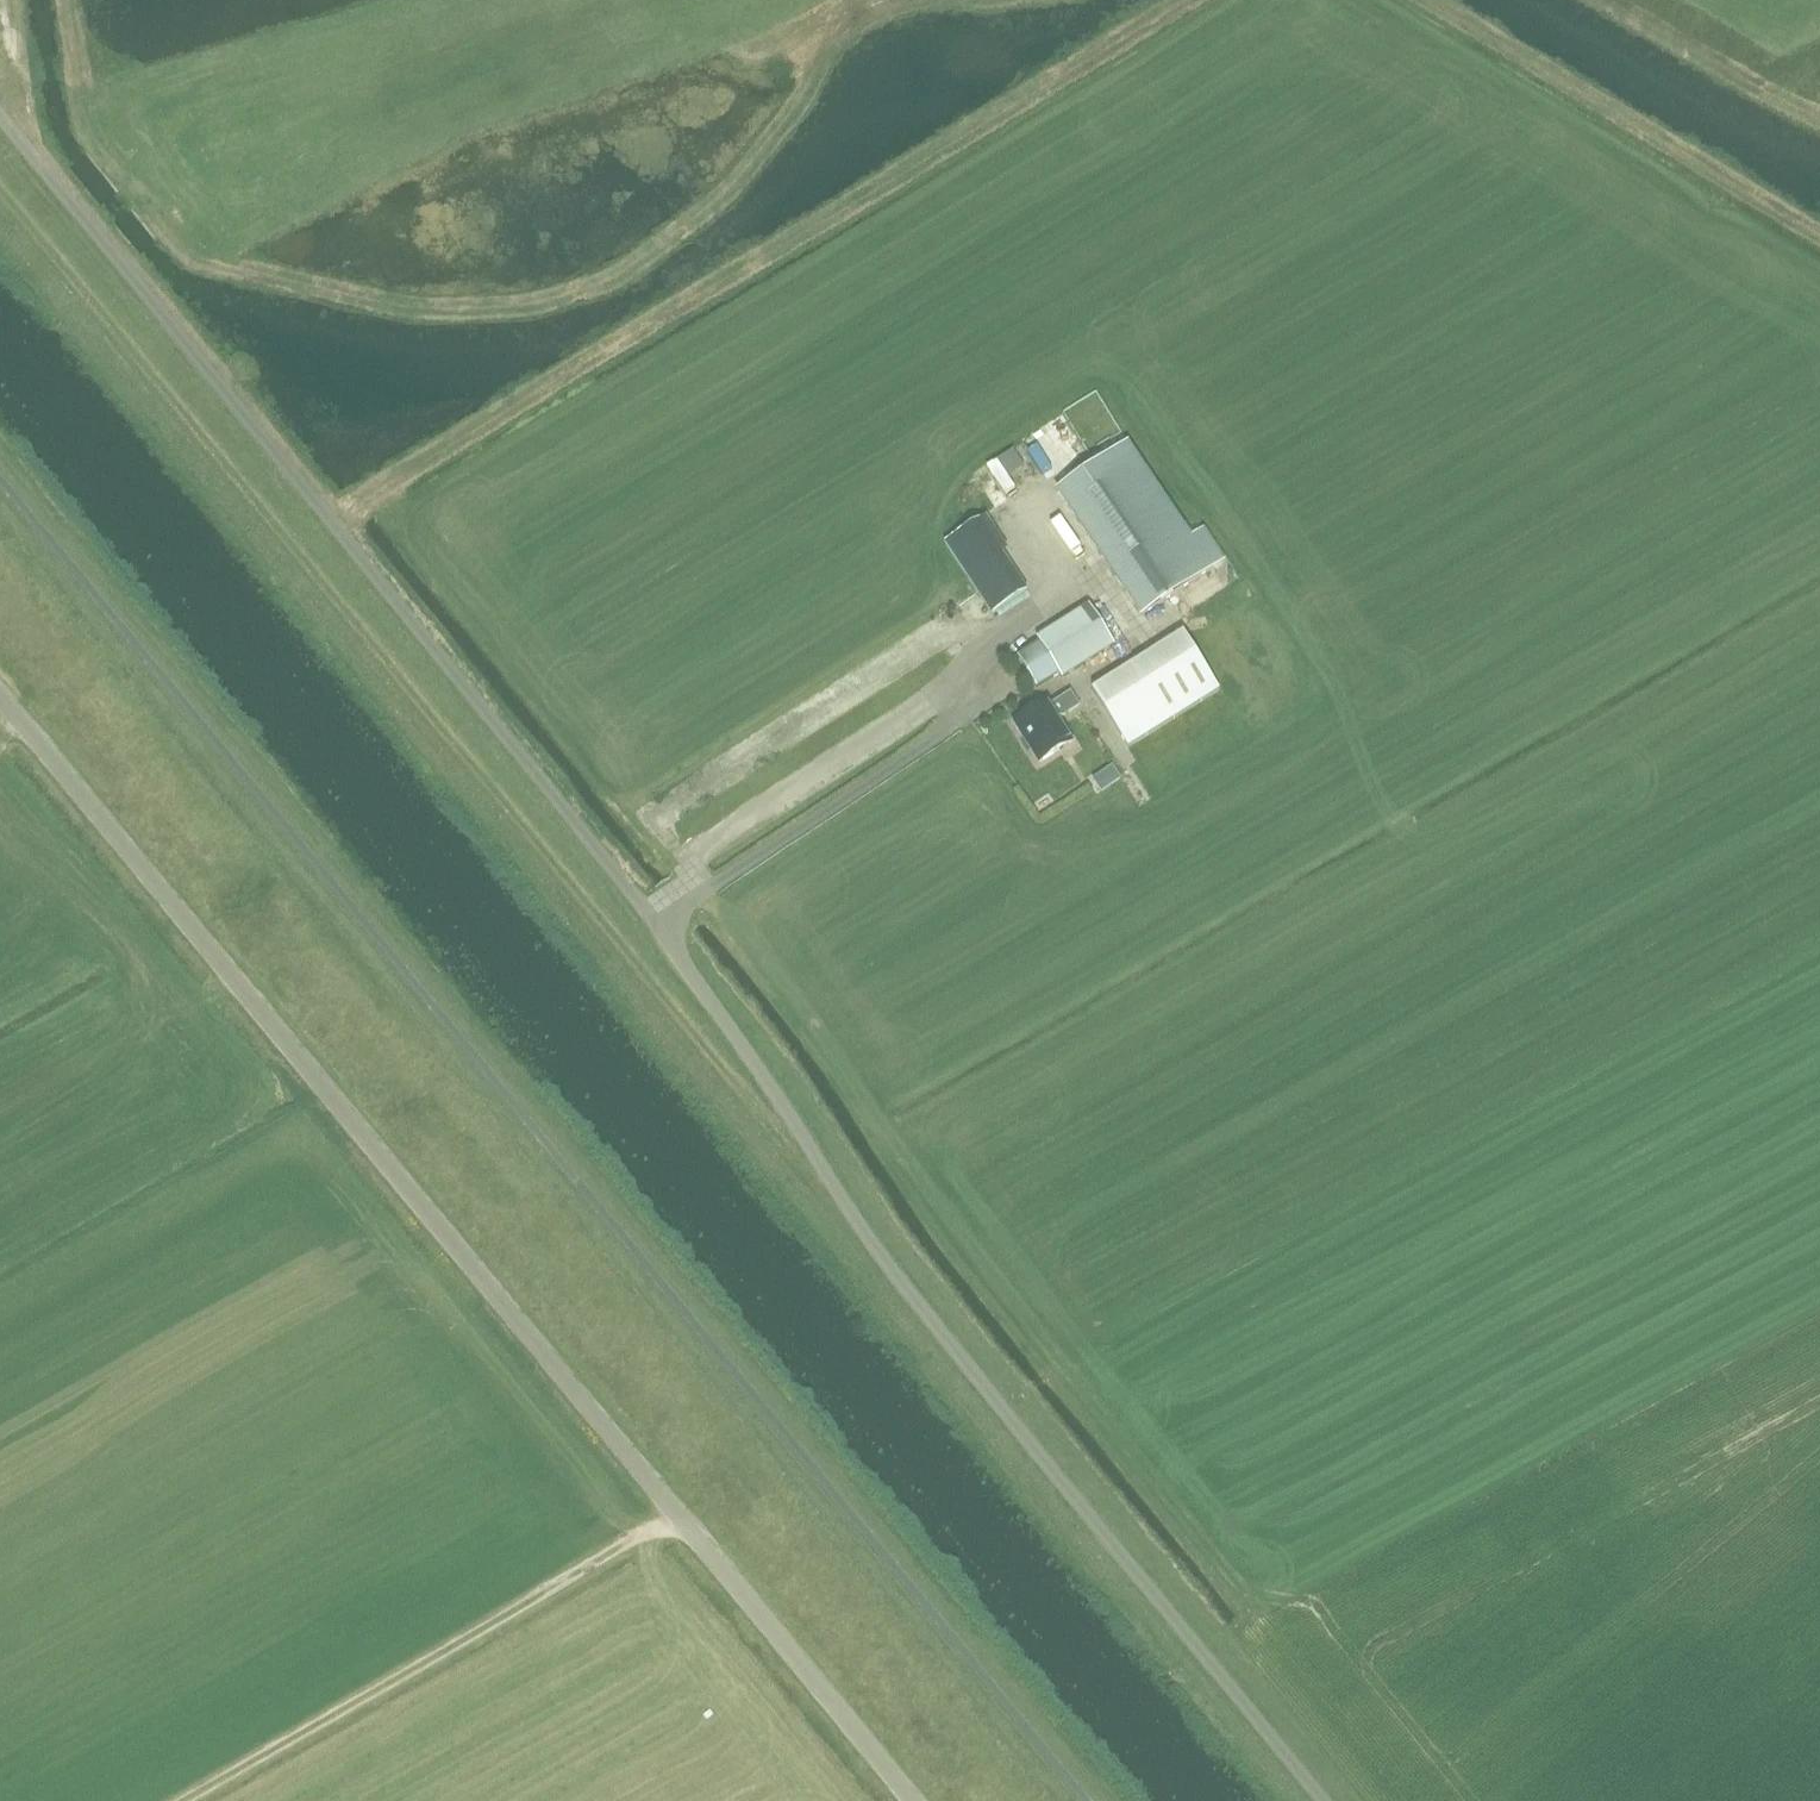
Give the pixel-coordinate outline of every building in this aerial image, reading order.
[(1055,490),(1140,617),(1213,568),(1128,441),(1055,490)] [(1025,452),(1009,463),(1018,476),(1007,483),(1016,497),(1025,491),(1019,482),(1037,470),(1025,452)] [(980,519),(945,543),(992,615),(1028,591),(980,519)] [(1115,646),(1089,605),(1037,638),(1040,643),(1018,657),(1037,688),(1059,674),(1062,679),(1115,646)] [(1184,632),(1093,689),(1128,747),(1220,689),(1184,632)] [(1062,718),(1080,707),(1071,692),(1053,703),(1049,701),(1013,723),(1038,765),(1076,742),(1062,718)]
